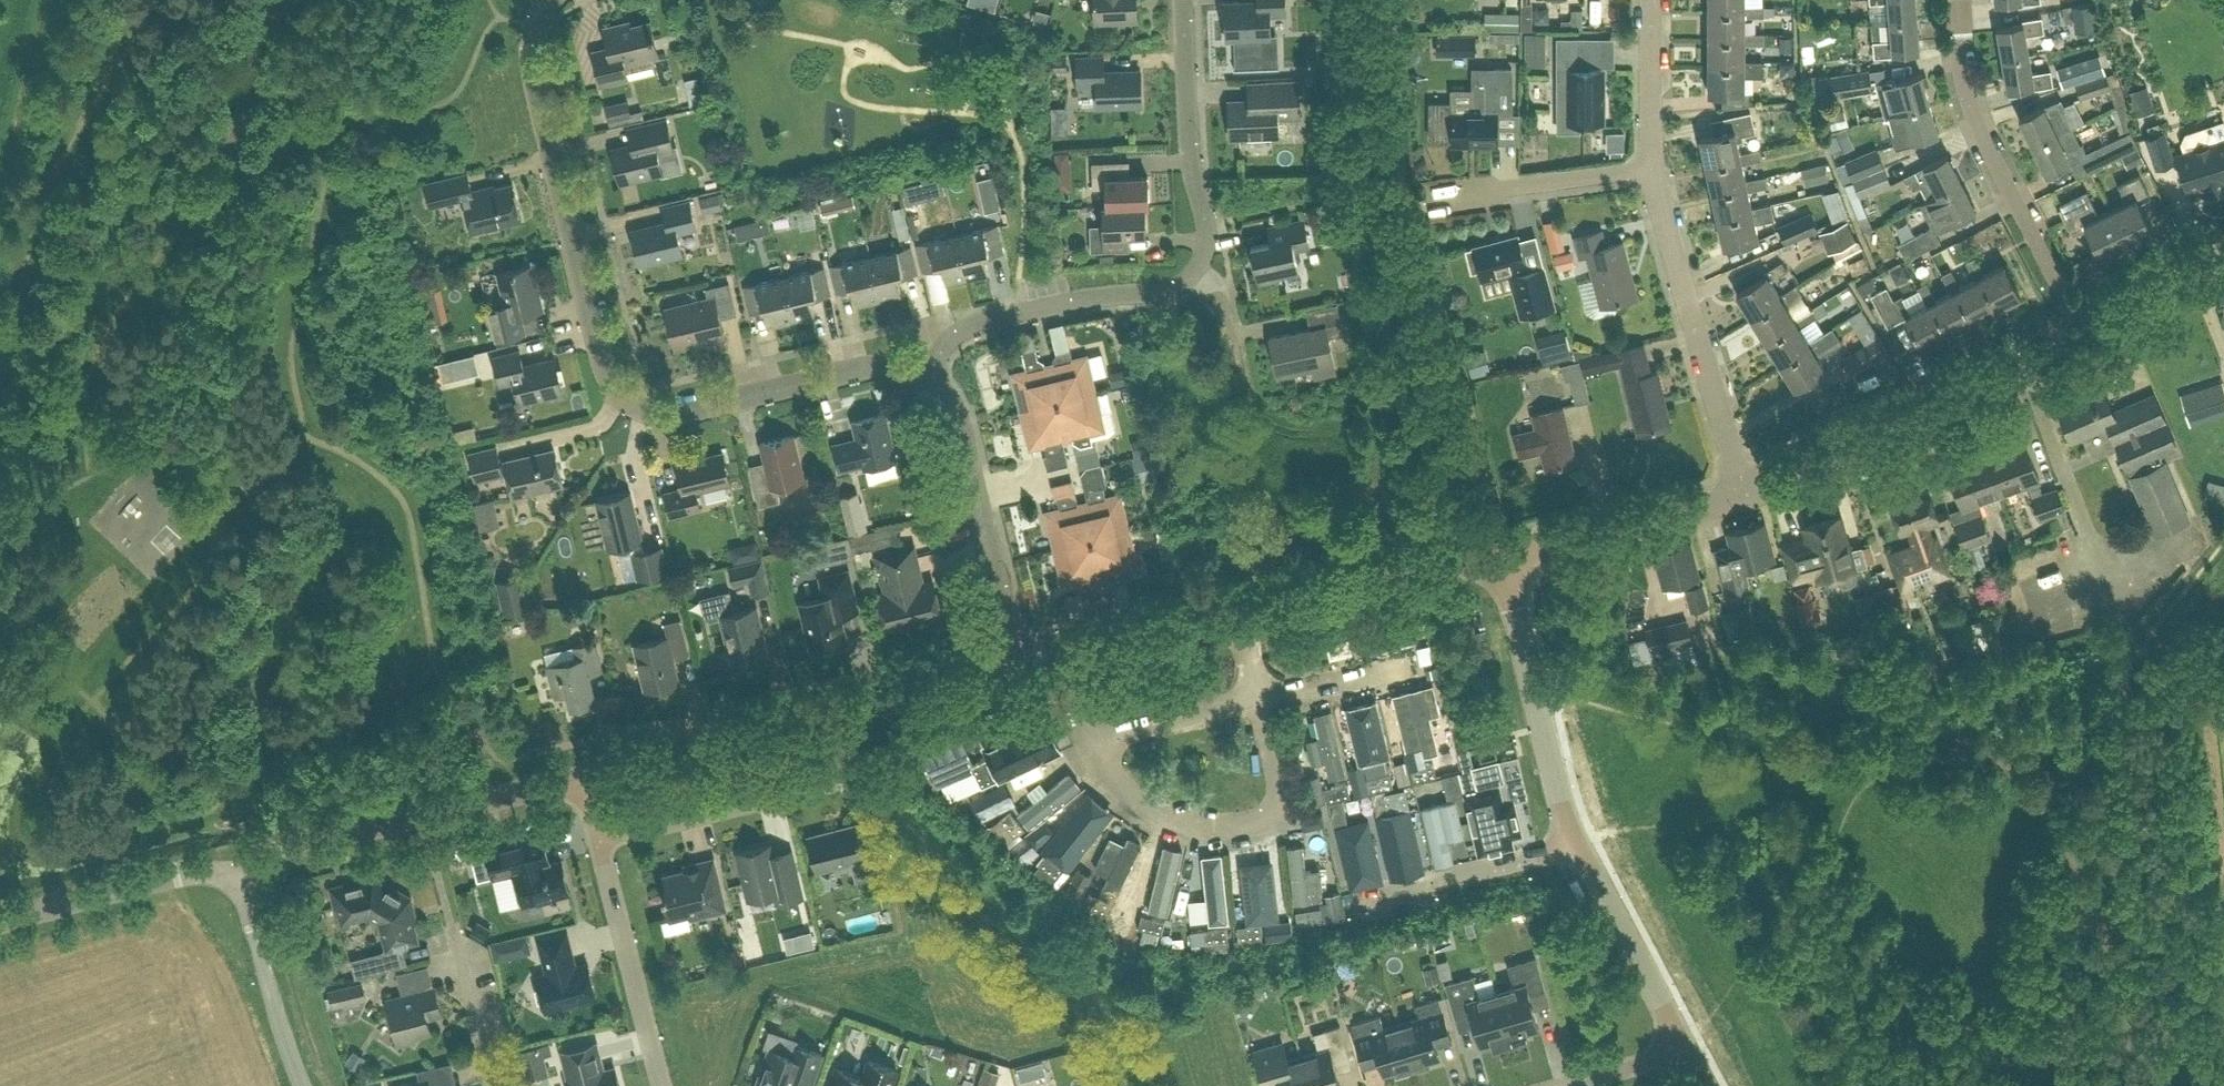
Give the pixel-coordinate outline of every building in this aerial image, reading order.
[(1095,22),(1137,20),(1136,0),(1094,0),(1095,22)] [(1285,0),(1258,0),(1258,2),(1225,4),(1226,37),(1233,37),(1235,68),(1277,66),(1276,35),(1271,36),(1270,14),(1286,14),(1285,0)] [(1709,9),(1745,9),(1745,6),(1745,0),(1709,0),(1709,9)] [(1918,18),(1917,0),(1871,0),(1871,2),(1890,1),(1892,20),(1918,18)] [(2099,27),(2095,2),(2063,7),(2066,21),(2074,20),(2075,31),(2099,27)] [(1709,9),(1709,37),(1744,37),(1744,34),(1744,16),(1765,16),(1765,6),(1745,6),(1745,9),(1709,9)] [(1600,9),(1600,21),(1626,22),(1626,10),(1600,9)] [(1998,26),(2004,58),(2029,54),(2026,34),(2045,31),(2043,16),(2023,19),(2024,22),(1998,26)] [(1921,50),(1918,18),(1892,20),(1893,39),(1874,41),(1875,57),(1894,55),(1894,52),(1921,50)] [(659,55),(651,21),(622,28),(621,24),(605,27),(609,47),(594,50),(602,85),(629,78),(625,63),(659,55)] [(1817,26),(1801,27),(1801,44),(1817,44),(1817,26)] [(1744,37),(1709,37),(1709,64),(1745,64),(1745,61),(1745,43),(1764,43),(1764,34),(1744,34),(1744,37)] [(1558,37),(1559,132),(1582,132),(1582,120),(1603,120),(1603,69),(1603,68),(1586,67),(1586,36),(1558,37)] [(2029,54),(2004,58),(2009,89),(2035,85),(2035,88),(2054,85),(2052,69),(2032,73),(2029,54)] [(1104,71),(1104,55),(1076,56),(1077,85),(1097,84),(1097,105),(1142,104),(1140,70),(1104,71)] [(2094,67),(2091,56),(2056,68),(2063,86),(2106,71),(2103,64),(2094,67)] [(1764,61),(1745,61),(1745,64),(1709,64),(1709,92),(1723,92),(1723,107),(1749,104),(1749,93),(1744,93),(1744,77),(1764,77),(1764,61)] [(1453,144),(1499,144),(1499,112),(1512,112),(1512,67),(1472,67),(1472,102),(1429,102),(1429,138),(1453,138),(1453,144)] [(1872,90),(1868,68),(1831,74),(1832,78),(1810,82),(1813,96),(1834,93),(1835,96),(1872,90)] [(2134,127),(2114,69),(2075,82),(2080,97),(2110,87),(2124,130),(2134,127)] [(1890,115),(1931,104),(1922,72),(1897,79),(1896,76),(1876,82),(1885,116),(1890,115)] [(1299,118),(1298,111),(1297,80),(1247,82),(1248,101),(1229,102),(1230,135),(1277,133),(1277,119),(1299,118)] [(2154,100),(2150,84),(2134,88),(2138,106),(2143,109),(2154,105),(2154,100)] [(2020,117),(2034,146),(2057,135),(2072,128),(2064,112),(2067,111),(2061,99),(2041,107),(2020,117)] [(1939,133),(1931,104),(1890,115),(1895,132),(1892,133),(1896,148),(1915,143),(1914,140),(1939,133)] [(1057,136),(1078,135),(1077,108),(1057,108),(1057,136)] [(1700,136),(1706,164),(1740,157),(1740,154),(1736,136),(1756,132),(1751,111),(1716,119),(1719,132),(1700,136)] [(673,148),(667,120),(629,129),(632,144),(612,149),(620,182),(663,171),(658,152),(673,148)] [(2161,131),(2158,122),(2147,126),(2150,135),(2145,136),(2155,168),(2175,161),(2165,130),(2161,131)] [(2207,125),(2185,133),(2181,143),(2185,156),(2178,158),(2187,187),(2198,183),(2199,188),(2209,185),(2211,189),(2222,185),(2220,181),(2223,180),(2223,143),(2221,143),(2216,128),(2207,125)] [(2065,152),(2057,135),(2034,146),(2047,175),(2071,163),(2078,177),(2122,156),(2128,167),(2144,160),(2130,131),(2087,152),(2082,143),(2065,152)] [(1884,166),(1876,147),(1837,164),(1844,181),(1852,177),(1853,180),(1884,166)] [(1706,164),(1712,191),(1746,184),(1746,181),(1742,163),(1761,159),(1759,149),(1740,154),(1740,157),(1706,164)] [(1927,199),(1962,182),(1948,154),(1905,176),(1913,189),(1920,185),(1927,199)] [(1074,175),(1073,156),(1062,157),(1062,175),(1074,175)] [(1103,206),(1149,204),(1148,175),(1122,176),(1121,161),(1091,162),(1092,188),(1106,187),(1107,205),(1103,205),(1103,206)] [(1811,186),(1835,183),(1833,165),(1809,168),(1811,186)] [(1889,183),(1883,169),(1846,185),(1865,231),(1873,228),(1859,196),(1889,183)] [(472,190),(468,172),(458,175),(426,183),(429,197),(431,205),(464,197),(472,232),(522,220),(513,183),(485,190),(484,187),(472,190)] [(2111,209),(2128,245),(2153,233),(2138,201),(2149,196),(2138,174),(2117,184),(2126,202),(2111,209)] [(1746,184),(1712,191),(1718,218),(1752,211),(1751,207),(1748,191),(1767,187),(1765,177),(1746,181),(1746,184)] [(2169,203),(2180,200),(2173,178),(2162,182),(2169,203)] [(1977,210),(1962,182),(1927,199),(1920,203),(1932,226),(1898,244),(1907,260),(1942,242),(1937,231),(1977,210)] [(2102,257),(2128,245),(2111,209),(2098,215),(2086,190),(2060,203),(2075,233),(2087,227),(2102,257)] [(696,228),(690,200),(663,207),(667,222),(632,231),(640,263),(682,253),(677,232),(696,228)] [(1771,203),(1751,207),(1752,211),(1718,218),(1724,246),(1758,239),(1755,224),(1775,220),(1771,203)] [(1149,204),(1103,206),(1103,225),(1089,225),(1091,251),(1120,250),(1119,234),(1146,233),(1144,205),(1149,205),(1149,204)] [(1814,219),(1809,210),(1777,225),(1786,243),(1826,223),(1822,215),(1814,219)] [(1347,233),(1342,211),(1323,215),(1328,237),(1347,233)] [(770,215),(741,222),(745,240),(774,234),(770,215)] [(1310,246),(1304,218),(1272,225),(1276,240),(1250,246),(1258,283),(1280,278),(1279,275),(1291,272),(1301,256),(1299,248),(1310,246)] [(1549,222),(1556,253),(1571,250),(1563,218),(1549,222)] [(1856,240),(1848,220),(1819,233),(1828,252),(1856,240)] [(995,225),(956,234),(966,278),(987,273),(983,257),(1002,252),(995,225)] [(1606,245),(1602,229),(1576,235),(1581,257),(1589,254),(1602,304),(1638,295),(1624,240),(1606,245)] [(946,283),(966,278),(956,234),(915,244),(922,271),(941,266),(946,283)] [(1475,247),(1466,250),(1473,272),(1481,270),(1484,279),(1509,271),(1522,317),(1553,308),(1540,261),(1529,265),(1520,234),(1475,247)] [(909,245),(870,255),(881,299),(901,294),(897,278),(916,273),(909,245)] [(1562,272),(1580,268),(1577,253),(1559,256),(1562,272)] [(881,299),(870,255),(830,265),(837,292),(856,288),(860,304),(881,299)] [(1980,277),(1996,308),(2021,295),(2005,264),(1985,275),(1976,256),(1966,261),(1976,280),(1980,277)] [(1781,298),(1779,295),(1770,281),(1787,270),(1781,261),(1764,272),(1766,274),(1736,293),(1751,317),(1781,298)] [(1908,262),(1891,277),(1900,287),(1918,273),(1908,262)] [(537,292),(531,265),(498,273),(506,305),(490,309),(497,339),(524,333),(519,315),(544,309),(539,291),(537,292)] [(784,276),(795,320),(815,315),(811,299),(830,294),(823,266),(784,276)] [(1971,320),(1996,308),(1980,277),(1976,280),(1961,287),(1951,269),(1942,274),(1952,293),(1956,291),(1971,320)] [(795,320),(784,276),(744,286),(750,314),(770,309),(774,326),(795,320)] [(1947,333),(1971,320),(1956,291),(1952,293),(1936,301),(1926,282),(1918,287),(1927,305),(1932,303),(1947,333)] [(736,313),(729,283),(707,288),(709,300),(667,310),(675,345),(704,338),(705,342),(725,337),(720,317),(736,313)] [(1751,317),(1766,340),(1796,321),(1794,319),(1811,308),(1796,285),(1779,295),(1781,298),(1751,317)] [(1932,303),(1927,305),(1912,313),(1903,295),(1894,299),(1887,286),(1872,294),(1889,326),(1907,316),(1922,346),(1947,333),(1932,303)] [(1343,334),(1336,303),(1306,310),(1310,328),(1269,337),(1277,374),(1313,367),(1314,376),(1335,372),(1328,337),(1343,334)] [(1796,321),(1766,340),(1781,364),(1810,345),(1808,342),(1800,328),(1817,317),(1811,308),(1794,319),(1796,321)] [(1564,329),(1534,337),(1542,363),(1571,355),(1564,329)] [(1825,332),(1808,342),(1810,345),(1781,364),(1796,388),(1825,369),(1814,351),(1831,341),(1825,332)] [(1868,361),(1868,362),(1886,351),(1877,337),(1842,359),(1850,372),(1868,361)] [(1627,377),(1639,433),(1671,426),(1658,370),(1652,371),(1646,343),(1580,358),(1584,374),(1624,364),(1627,377)] [(1053,359),(1063,400),(1095,392),(1087,359),(1082,357),(1072,359),(1070,348),(1057,351),(1053,359)] [(524,365),(520,350),(493,356),(500,384),(515,380),(520,401),(563,390),(555,357),(524,365)] [(1886,351),(1868,362),(1884,386),(1901,375),(1886,351)] [(472,353),(436,362),(441,380),(476,371),(472,353)] [(1022,410),(1053,402),(1043,361),(1036,357),(1024,359),(1026,370),(1016,373),(1014,377),(1022,410)] [(1589,400),(1579,361),(1561,365),(1565,380),(1570,378),(1576,403),(1589,400)] [(1130,381),(1127,368),(1109,372),(1112,385),(1130,381)] [(2221,380),(2179,395),(2191,431),(2203,427),(2201,422),(2223,414),(2223,388),(2221,380)] [(2112,411),(2102,388),(2057,408),(2072,440),(2107,424),(2126,468),(2127,467),(2131,476),(2130,476),(2155,533),(2189,518),(2164,461),(2160,453),(2176,446),(2153,393),(2112,411)] [(1099,412),(1095,392),(1063,400),(1073,441),(1081,446),(1093,443),(1092,438),(1107,435),(1115,429),(1110,409),(1099,412)] [(1064,443),(1053,402),(1022,410),(1030,443),(1034,446),(1044,443),(1047,454),(1059,451),(1064,443)] [(1578,462),(1565,406),(1533,413),(1537,428),(1515,433),(1521,456),(1542,451),(1546,469),(1578,462)] [(896,459),(884,412),(852,420),(857,438),(833,444),(839,470),(863,464),(863,467),(896,459)] [(804,478),(793,434),(761,442),(768,471),(752,474),(759,505),(780,500),(777,485),(804,478)] [(1987,454),(2001,494),(2028,484),(2032,496),(2031,496),(2040,519),(2065,510),(2057,488),(2042,493),(2037,481),(2039,480),(2025,440),(1987,454)] [(501,463),(496,445),(469,451),(476,480),(507,472),(513,496),(563,484),(554,448),(505,460),(505,462),(501,463)] [(1069,464),(1066,450),(1045,455),(1048,468),(1069,464)] [(730,482),(723,452),(676,463),(682,487),(665,492),(671,515),(701,508),(696,490),(730,482)] [(2001,494),(1987,454),(1948,468),(1962,508),(1965,507),(1970,520),(1957,525),(1965,547),(1989,538),(1981,516),(1978,517),(1973,504),(2001,494)] [(1107,484),(1102,464),(1086,467),(1081,474),(1084,489),(1107,484)] [(1138,484),(1158,482),(1157,467),(1137,469),(1138,484)] [(1076,493),(1073,479),(1052,484),(1055,497),(1076,493)] [(1086,497),(1096,538),(1128,531),(1120,498),(1116,495),(1106,497),(1103,486),(1091,489),(1086,497)] [(1938,518),(1928,488),(1890,502),(1901,531),(1908,529),(1915,549),(1890,558),(1899,584),(1938,571),(1930,546),(1933,544),(1926,523),(1938,518)] [(642,539),(631,492),(596,500),(608,548),(630,542),(632,553),(622,556),(628,579),(668,569),(662,546),(645,550),(642,539)] [(1047,515),(1055,548),(1087,540),(1077,499),(1069,495),(1057,498),(1060,508),(1050,511),(1047,515)] [(510,527),(500,499),(477,507),(487,535),(510,527)] [(2071,525),(2066,511),(2053,516),(2057,543),(2069,539),(2065,527),(2071,525)] [(1031,528),(1044,528),(1045,513),(1017,512),(1017,552),(1030,552),(1031,528)] [(1839,516),(1805,526),(1809,540),(1785,546),(1793,576),(1817,570),(1819,578),(1835,574),(1836,579),(1838,582),(1842,584),(1846,585),(1850,583),(1854,581),(1856,577),(1857,573),(1855,568),(1857,568),(1850,544),(1847,545),(1839,516)] [(1728,532),(1731,544),(1713,549),(1725,592),(1751,585),(1745,566),(1775,558),(1764,522),(1728,532)] [(899,541),(895,525),(851,536),(855,552),(899,541)] [(1136,564),(1128,531),(1096,538),(1106,580),(1114,584),(1126,581),(1124,571),(1134,568),(1136,564)] [(846,556),(843,539),(827,543),(831,559),(846,556)] [(1097,582),(1087,540),(1055,548),(1063,581),(1068,584),(1077,582),(1080,593),(1092,589),(1097,582)] [(1699,576),(1690,542),(1662,550),(1665,560),(1657,562),(1664,586),(1688,580),(1690,588),(1687,589),(1693,610),(1708,606),(1702,584),(1699,585),(1697,577),(1699,576)] [(924,581),(915,544),(875,554),(884,591),(878,592),(887,631),(942,618),(933,579),(924,581)] [(770,589),(762,558),(730,566),(734,584),(749,581),(752,594),(770,589)] [(858,609),(848,569),(820,576),(824,596),(800,602),(812,649),(846,641),(840,614),(858,609)] [(533,607),(525,574),(497,580),(504,613),(533,607)] [(734,611),(729,590),(716,593),(721,614),(720,615),(733,668),(770,660),(757,606),(734,611)] [(1725,612),(1748,607),(1746,598),(1723,602),(1725,612)] [(1987,616),(1968,622),(1976,650),(1996,643),(1987,616)] [(689,654),(681,618),(665,622),(668,636),(634,644),(645,690),(679,681),(674,658),(689,654)] [(1686,618),(1645,628),(1646,630),(1647,637),(1650,649),(1651,652),(1692,643),(1686,618)] [(1647,637),(1627,641),(1632,664),(1652,660),(1651,652),(1650,649),(1647,637)] [(602,671),(595,640),(574,645),(577,657),(547,664),(555,698),(568,695),(571,708),(596,701),(589,674),(602,671)] [(1435,688),(1392,699),(1406,752),(1422,749),(1425,761),(1438,757),(1429,721),(1442,718),(1435,688)] [(1378,707),(1352,713),(1364,766),(1391,761),(1378,707)] [(1347,781),(1332,715),(1314,719),(1319,740),(1308,742),(1314,768),(1325,766),(1329,785),(1347,781)] [(989,760),(1001,786),(1061,757),(1049,731),(989,760)] [(932,770),(949,766),(946,751),(929,755),(932,770)] [(1420,766),(1417,752),(1391,758),(1398,784),(1436,775),(1433,763),(1420,766)] [(993,782),(984,760),(972,766),(981,787),(993,782)] [(1516,777),(1511,760),(1461,772),(1455,773),(1442,776),(1448,798),(1478,791),(1477,786),(1516,777)] [(1366,779),(1363,764),(1348,768),(1355,794),(1393,785),(1390,773),(1366,779)] [(1323,788),(1320,774),(1302,778),(1308,803),(1350,794),(1347,783),(1323,788)] [(1026,777),(1000,788),(1005,799),(1031,788),(1026,777)] [(1020,815),(1030,829),(1081,791),(1071,777),(1047,795),(1041,786),(1027,796),(1034,805),(1020,815)] [(1391,812),(1389,802),(1386,789),(1372,792),(1377,815),(1391,812)] [(994,790),(969,803),(980,823),(1003,810),(994,790)] [(1036,858),(1063,880),(1115,816),(1088,794),(1036,858)] [(1348,821),(1343,800),(1329,803),(1334,824),(1348,821)] [(1470,858),(1456,801),(1421,809),(1434,867),(1470,858)] [(1476,810),(1487,856),(1504,852),(1500,838),(1512,836),(1508,820),(1497,823),(1493,806),(1476,810)] [(1025,828),(1011,811),(991,826),(1005,844),(1025,828)] [(1380,818),(1393,877),(1415,872),(1402,813),(1380,818)] [(1381,885),(1368,821),(1333,828),(1347,892),(1381,885)] [(860,846),(854,823),(809,835),(818,870),(851,861),(856,880),(883,873),(875,842),(860,846)] [(1043,848),(1028,832),(1009,850),(1023,865),(1043,848)] [(551,862),(543,834),(486,849),(493,877),(514,871),(523,904),(570,892),(562,859),(551,862)] [(1094,877),(1121,890),(1142,847),(1129,841),(1127,844),(1113,837),(1094,877)] [(802,896),(795,868),(791,849),(774,853),(771,843),(738,851),(749,898),(781,891),(784,901),(802,896)] [(1303,849),(1288,850),(1294,909),(1318,906),(1315,874),(1305,875),(1303,849)] [(726,909),(714,857),(698,861),(699,865),(663,874),(667,891),(663,892),(669,918),(689,913),(690,917),(726,909)] [(1167,917),(1183,861),(1172,858),(1156,914),(1167,917)] [(1209,925),(1226,924),(1223,859),(1205,860),(1209,925)] [(1238,869),(1245,924),(1274,921),(1273,912),(1280,912),(1274,865),(1238,869)] [(1093,875),(1077,867),(1064,893),(1080,901),(1093,875)] [(409,898),(375,878),(361,881),(361,879),(331,887),(335,905),(338,905),(342,921),(370,914),(380,920),(387,947),(351,957),(356,976),(406,963),(402,944),(419,939),(412,911),(414,910),(412,901),(410,902),(409,898)] [(1345,918),(1340,892),(1326,894),(1327,902),(1321,903),(1321,909),(1297,911),(1298,924),(1322,922),(1345,918)] [(1292,934),(1290,911),(1274,913),(1275,922),(1238,926),(1239,939),(1292,934)] [(1202,930),(1200,914),(1186,915),(1189,944),(1228,940),(1227,928),(1202,930)] [(1163,920),(1141,915),(1138,928),(1141,928),(1138,942),(1157,946),(1163,920)] [(812,931),(797,934),(800,948),(815,945),(812,931)] [(574,959),(567,932),(539,939),(548,973),(537,975),(546,1009),(597,996),(588,962),(572,966),(570,960),(574,959)] [(1514,985),(1496,990),(1511,1041),(1529,1035),(1527,1030),(1539,1027),(1529,994),(1545,989),(1535,957),(1508,965),(1514,985)] [(432,986),(427,966),(398,973),(403,994),(387,998),(399,1043),(416,1039),(414,1034),(431,1030),(428,1017),(442,1013),(435,985),(432,986)] [(1493,1046),(1511,1041),(1496,990),(1479,996),(1473,975),(1446,983),(1455,1015),(1471,1011),(1480,1044),(1492,1041),(1493,1046)] [(367,998),(362,981),(328,990),(333,1007),(367,998)] [(1399,1022),(1413,1069),(1429,1065),(1428,1060),(1439,1057),(1436,1045),(1452,1040),(1439,997),(1416,1004),(1420,1016),(1399,1022)] [(1413,1069),(1399,1022),(1384,1027),(1380,1014),(1351,1023),(1364,1066),(1380,1061),(1384,1073),(1395,1070),(1397,1074),(1413,1069)] [(866,1058),(876,1033),(857,1025),(847,1050),(866,1058)] [(1302,1055),(1311,1085),(1341,1085),(1334,1062),(1350,1057),(1340,1025),(1313,1032),(1319,1050),(1302,1055)] [(595,1042),(563,1050),(571,1079),(567,1080),(569,1085),(620,1085),(616,1068),(602,1071),(595,1042)] [(1302,1055),(1285,1060),(1280,1042),(1254,1050),(1264,1083),(1278,1078),(1281,1085),(1311,1085),(1302,1055)] [(795,1044),(791,1054),(770,1047),(756,1085),(811,1085),(822,1053),(795,1044)] [(528,1077),(550,1077),(550,1050),(528,1051),(528,1077)] [(869,1059),(863,1077),(836,1067),(830,1085),(891,1085),(897,1069),(869,1059)] [(1029,1064),(1016,1068),(1019,1081),(1033,1077),(1029,1064)] [(984,1066),(978,1083),(985,1085),(995,1085),(1000,1072),(984,1066)] [(428,1077),(394,1085),(430,1085),(428,1077)]
